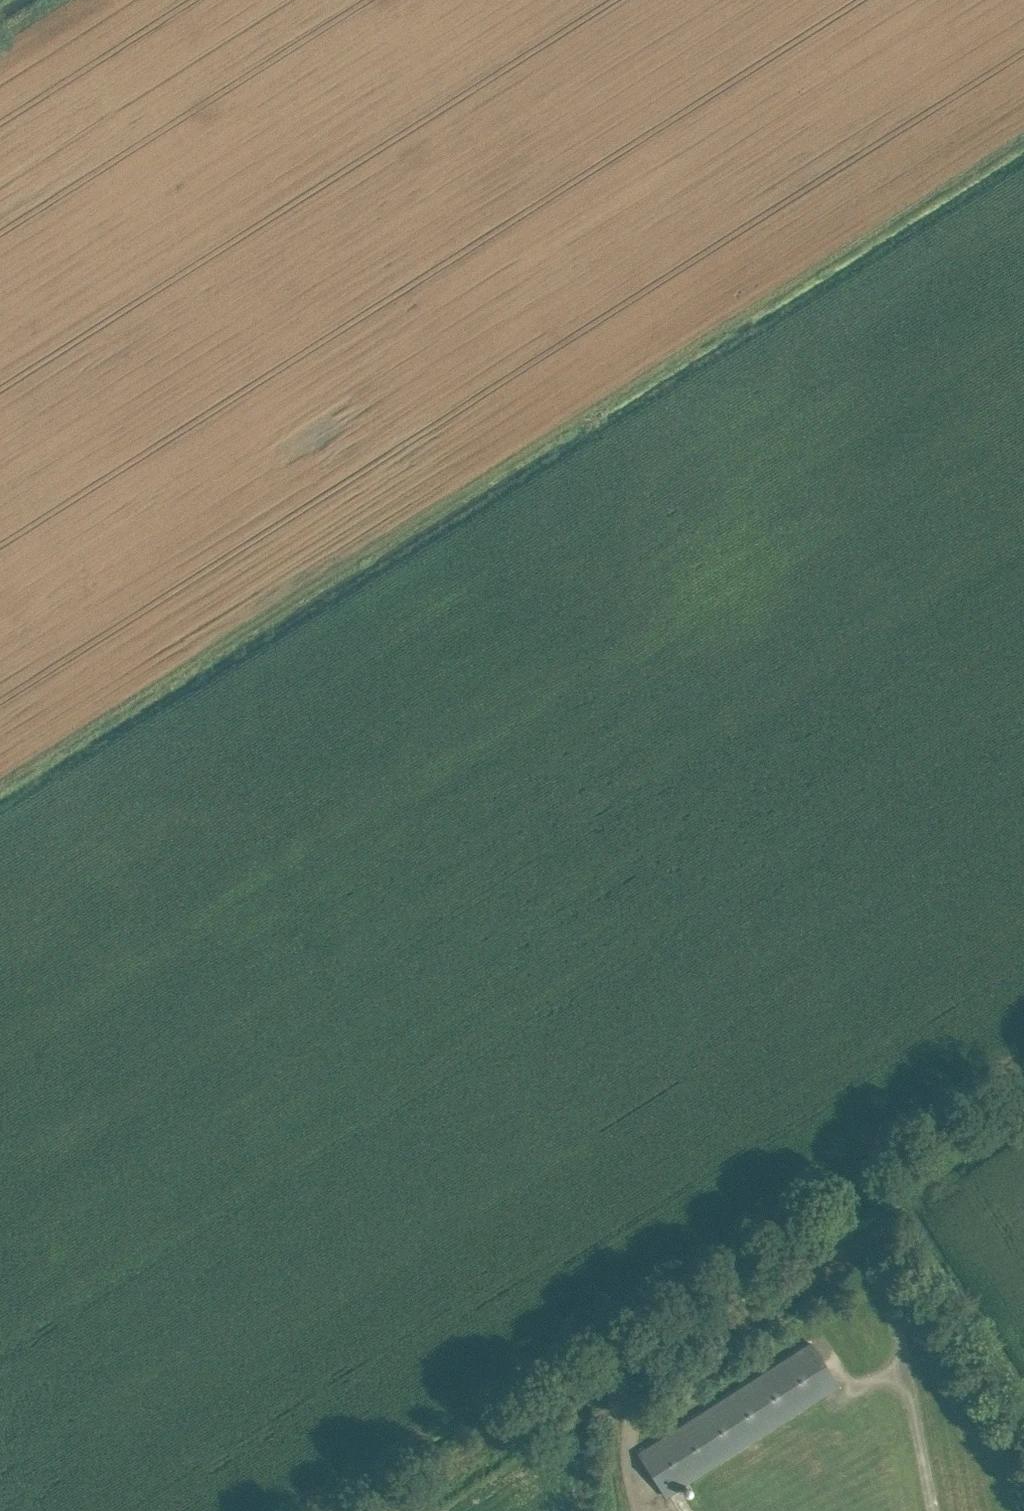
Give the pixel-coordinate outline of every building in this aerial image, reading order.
[(638,1452),(666,1494),(837,1384),(810,1341),(638,1452)]
